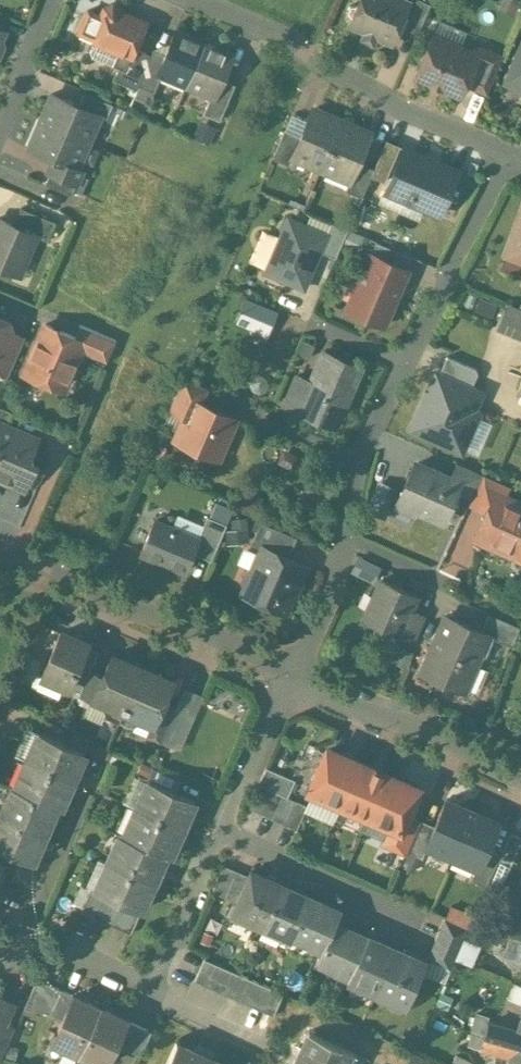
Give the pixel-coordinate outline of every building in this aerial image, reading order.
[(406,0),(361,0),(359,5),(357,4),(350,5),(347,11),(351,16),(353,17),(350,25),(365,31),(361,39),(374,45),(377,37),(391,43),(409,1),(406,0)] [(423,0),(417,0),(405,28),(418,33),(431,3),(423,0)] [(121,7),(113,3),(104,6),(100,15),(88,9),(78,31),(95,39),(90,51),(92,56),(119,68),(125,70),(135,47),(146,22),(123,12),(121,7)] [(204,43),(176,30),(165,54),(158,72),(162,74),(186,85),(204,43)] [(475,54),(433,37),(417,75),(430,80),(429,82),(444,88),(445,86),(461,94),(466,83),(477,55),(475,54)] [(233,55),(204,43),(186,85),(211,95),(215,97),(223,79),(233,55)] [(503,57),(479,46),(475,54),(477,55),(466,83),(487,93),(503,57)] [(135,47),(125,70),(119,68),(114,79),(137,89),(138,85),(151,54),(135,47)] [(508,78),(520,84),(520,48),(508,78)] [(151,54),(138,85),(154,92),(162,74),(158,72),(165,54),(153,49),(151,54)] [(235,84),(223,79),(215,97),(211,95),(203,113),(220,120),(235,84)] [(113,104),(85,92),(79,105),(101,114),(100,115),(107,118),(113,104)] [(79,105),(52,93),(40,120),(89,141),(100,115),(101,114),(79,105)] [(342,120),(313,108),(301,136),(292,156),(293,156),(321,168),(342,120)] [(89,141),(40,120),(29,147),(56,159),(77,168),(78,167),(89,141)] [(370,133),(342,120),(321,168),(350,181),(358,162),(370,133)] [(301,136),(285,129),(273,157),(289,164),(293,156),(292,156),(301,136)] [(374,168),(371,175),(385,181),(400,145),(387,140),(374,168)] [(459,170),(404,147),(403,149),(408,152),(394,185),(410,192),(407,200),(440,214),(459,170)] [(77,168),(56,159),(50,172),(78,184),(84,170),(78,167),(77,168)] [(374,168),(358,162),(350,181),(346,190),(362,196),(371,175),(374,168)] [(56,223),(22,208),(14,225),(36,234),(36,235),(48,240),(56,223)] [(264,272),(305,289),(329,232),(288,215),(264,272)] [(506,255),(520,260),(520,216),(506,255)] [(0,219),(0,267),(19,275),(36,235),(36,234),(14,225),(0,219)] [(412,257),(376,242),(371,254),(407,269),(412,257)] [(371,254),(370,253),(346,308),(384,325),(408,270),(407,269),(371,254)] [(248,298),(239,321),(271,332),(279,309),(248,298)] [(480,298),(476,310),(493,316),(497,304),(480,298)] [(506,303),(495,329),(520,340),(520,309),(506,303)] [(75,336),(45,323),(24,372),(44,381),(46,375),(65,384),(80,350),(84,340),(75,336)] [(116,340),(80,324),(75,336),(84,340),(80,350),(107,362),(116,340)] [(2,329),(0,333),(0,371),(9,375),(24,339),(2,329)] [(360,367),(325,352),(312,382),(303,405),(304,405),(338,420),(360,367)] [(447,357),(439,375),(471,389),(478,375),(476,370),(447,357)] [(426,400),(412,429),(461,451),(478,414),(473,411),(481,393),(471,389),(439,375),(438,375),(427,400),(426,400)] [(209,388),(183,377),(169,411),(185,418),(193,399),(202,404),(209,388)] [(299,377),(287,405),(302,411),(304,405),(303,405),(312,382),(299,377)] [(202,404),(193,399),(185,418),(175,439),(218,458),(235,418),(202,404)] [(0,406),(0,424),(8,427),(14,412),(0,406)] [(0,424),(0,450),(34,465),(34,464),(27,461),(37,440),(8,427),(0,424)] [(0,450),(0,476),(25,487),(34,465),(0,450)] [(482,475),(456,464),(457,463),(456,463),(449,479),(459,483),(455,492),(471,499),(482,475)] [(449,479),(414,464),(399,499),(401,500),(403,496),(417,502),(415,507),(443,519),(455,492),(459,483),(449,479)] [(509,487),(482,475),(471,499),(470,501),(488,508),(493,497),(503,502),(509,487),(509,486),(509,487)] [(493,497),(488,508),(476,535),(497,545),(500,545),(502,544),(504,544),(505,543),(506,541),(507,540),(520,546),(520,510),(503,502),(493,497)] [(217,502),(210,517),(227,524),(233,509),(217,502)] [(210,517),(207,516),(198,538),(199,538),(193,552),(211,560),(227,524),(210,517)] [(198,538),(155,520),(141,552),(185,571),(193,552),(199,538),(198,538)] [(296,537),(261,522),(251,543),(263,548),(264,546),(288,557),(296,537)] [(288,557),(264,546),(263,548),(243,594),(256,600),(256,601),(258,608),(264,611),(271,608),(272,607),(284,612),(304,564),(288,557)] [(358,556),(351,571),(373,582),(381,567),(358,556)] [(416,595),(381,580),(364,618),(399,634),(410,609),(416,595)] [(423,615),(410,609),(399,634),(412,640),(423,615)] [(519,627),(489,613),(482,631),(494,636),(493,639),(512,646),(519,627)] [(482,631),(446,616),(422,669),(445,679),(444,681),(464,690),(480,654),(485,656),(493,639),(494,636),(482,631)] [(87,643),(61,632),(42,675),(69,686),(76,670),(86,646),(87,643)] [(99,651),(86,646),(76,670),(88,675),(90,670),(99,651)] [(135,665),(112,655),(103,676),(94,697),(95,697),(109,703),(107,708),(107,709),(107,711),(107,712),(108,714),(109,715),(120,719),(143,667),(135,664),(135,665)] [(151,670),(143,667),(120,719),(131,724),(134,723),(135,722),(136,721),(139,716),(152,722),(154,722),(163,701),(172,681),(150,671),(151,670)] [(103,676),(90,670),(88,675),(84,684),(79,695),(94,702),(95,697),(94,697),(103,676)] [(163,701),(154,722),(152,722),(146,736),(161,742),(176,707),(163,701)] [(85,752),(44,734),(32,762),(72,780),(85,752)] [(360,761),(330,748),(324,751),(319,762),(315,764),(317,768),(307,791),(340,805),(341,806),(341,805),(360,761)] [(388,774),(360,761),(341,805),(369,817),(388,774)] [(72,780),(32,762),(20,789),(56,805),(60,807),(72,780)] [(295,780),(266,767),(259,784),(283,795),(288,797),(295,780)] [(406,782),(388,774),(369,817),(385,824),(381,841),(392,845),(398,830),(400,831),(407,815),(414,801),(415,800),(420,788),(419,786),(407,781),(406,781),(406,782)] [(194,799),(149,779),(136,807),(182,827),(194,799)] [(271,789),(259,784),(249,808),(261,813),(271,789)] [(20,789),(16,788),(4,815),(44,833),(56,805),(20,789)] [(271,789),(261,813),(273,819),(283,795),(271,789)] [(283,795),(273,819),(285,824),(295,800),(288,797),(283,795)] [(435,826),(427,845),(428,846),(453,857),(473,811),(447,799),(435,826)] [(307,805),(295,800),(285,824),(297,829),(307,805)] [(182,827),(136,807),(136,809),(141,811),(130,836),(125,833),(124,835),(166,853),(170,855),(182,827)] [(498,822),(473,811),(453,857),(477,867),(478,868),(487,848),(498,822)] [(0,814),(0,815),(0,847),(32,861),(44,833),(4,815),(0,814)] [(400,831),(398,830),(392,845),(392,846),(407,852),(421,821),(407,815),(400,831)] [(421,821),(407,852),(422,858),(428,846),(427,845),(435,826),(421,820),(421,821)] [(499,861),(500,862),(510,866),(520,841),(520,838),(511,833),(499,861)] [(166,853),(124,835),(112,862),(154,881),(166,853)] [(487,848),(478,868),(477,867),(471,880),(487,886),(500,854),(487,848)] [(0,861),(0,875),(5,877),(10,865),(0,861)] [(112,862),(108,861),(96,889),(105,893),(116,898),(128,903),(142,909),(154,881),(112,862)] [(500,862),(492,882),(502,886),(510,866),(500,862)] [(236,873),(223,867),(212,892),(226,897),(236,873)] [(247,877),(236,902),(233,903),(228,914),(238,918),(242,916),(262,925),(281,883),(250,870),(247,877)] [(236,873),(226,897),(236,902),(247,877),(236,873)] [(308,896),(281,883),(262,925),(290,938),(291,935),(308,896)] [(96,889),(92,887),(81,911),(93,917),(105,893),(96,889)] [(116,898),(105,893),(93,917),(105,922),(116,898)] [(340,910),(308,896),(291,935),(323,949),(335,922),(340,910)] [(128,903),(116,898),(105,922),(117,927),(128,903)] [(142,909),(128,903),(117,927),(131,933),(142,909)] [(516,911),(506,950),(520,954),(520,912),(516,911)] [(469,928),(445,918),(436,937),(460,948),(464,938),(469,928)] [(367,936),(335,922),(323,949),(318,961),(350,975),(367,936)] [(395,948),(367,936),(350,975),(348,979),(376,991),(395,948)] [(460,948),(436,937),(430,951),(442,956),(439,964),(450,970),(455,958),(460,948)] [(479,945),(464,938),(460,948),(455,958),(470,964),(479,945)] [(407,953),(395,948),(376,991),(376,992),(389,998),(395,996),(407,1001),(420,972),(424,970),(428,960),(411,952),(407,953)] [(205,958),(195,980),(206,985),(216,963),(205,958)] [(216,963),(206,985),(218,990),(227,968),(216,963)] [(227,968),(218,990),(229,995),(238,973),(227,968)] [(238,973),(229,995),(240,1000),(250,978),(238,973)] [(38,978),(24,1008),(37,1010),(50,984),(38,978)] [(250,978),(240,1000),(251,1005),(261,983),(250,978)] [(261,983),(251,1005),(262,1010),(272,988),(261,983)] [(50,984),(37,1010),(51,1013),(62,989),(50,984)] [(272,988),(262,1010),(273,1015),(283,993),(272,988)] [(62,989),(51,1013),(63,1019),(74,995),(62,989)] [(100,1007),(74,995),(63,1019),(57,1033),(54,1032),(50,1042),(64,1048),(65,1046),(79,1052),(100,1007)] [(0,997),(0,1024),(2,1020),(9,1003),(11,1003),(11,1002),(0,997)] [(100,1007),(79,1052),(105,1063),(115,1042),(126,1018),(100,1007)] [(488,1020),(476,1017),(472,1032),(484,1035),(484,1034),(488,1020)] [(151,1030),(126,1018),(115,1042),(141,1054),(151,1030)] [(2,1020),(0,1024),(0,1061),(16,1027),(2,1020)] [(517,1028),(488,1020),(484,1034),(513,1043),(518,1028),(517,1028)] [(308,1031),(296,1057),(311,1063),(343,1063),(350,1050),(308,1031)] [(484,1035),(472,1032),(469,1044),(480,1048),(484,1035)] [(513,1043),(484,1034),(484,1035),(480,1048),(509,1057),(510,1057),(513,1043)] [(513,1043),(510,1057),(509,1057),(507,1063),(520,1063),(520,1045),(513,1043)] [(176,1044),(167,1063),(199,1063),(202,1056),(176,1044)] [(456,1055),(453,1063),(476,1063),(456,1055)] [(202,1056),(199,1063),(222,1063),(202,1056)]
